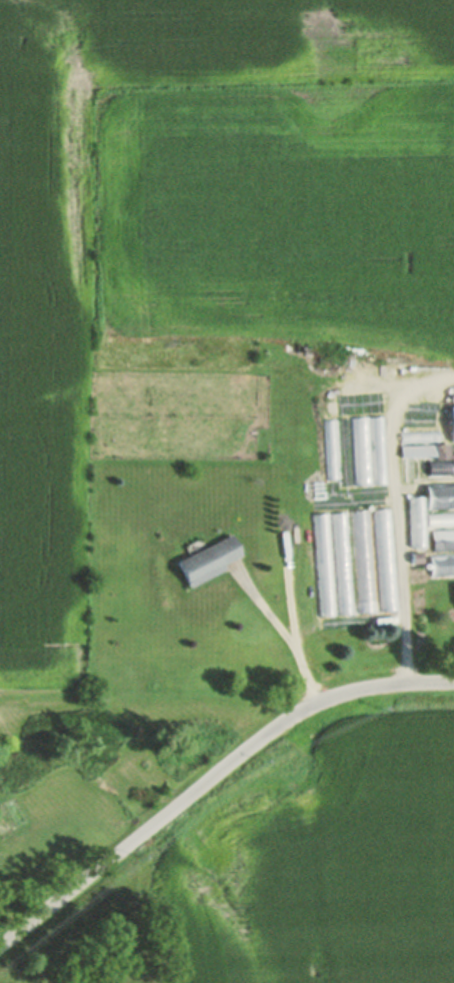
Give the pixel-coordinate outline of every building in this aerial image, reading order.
[(383,417),(388,484),(376,485),(371,418),(383,417)] [(348,418),(352,485),(341,485),(337,419),(348,418)] [(334,419),(338,479),(328,480),(323,420),(334,419)] [(368,419),(372,485),(356,486),(352,420),(368,419)] [(449,456),(449,444),(401,447),(403,483),(425,482),(424,457),(435,457),(435,461),(429,461),(429,478),(453,477),(453,456),(449,456)] [(428,514),(453,513),(453,525),(426,526),(426,546),(413,546),(411,498),(426,498),(426,485),(453,484),(453,509),(428,510),(428,514)] [(373,510),(381,610),(399,610),(392,508),(373,510)] [(368,511),(376,611),(361,612),(352,512),(368,511)] [(326,512),(335,613),(320,614),(312,513),(326,512)] [(346,512),(353,613),(341,614),(333,513),(346,512)] [(433,531),(453,530),(453,549),(433,550),(433,531)] [(232,534),(174,561),(187,588),(225,570),(222,564),(241,555),(232,534)] [(431,556),(453,554),(453,575),(433,577),(431,556)]
